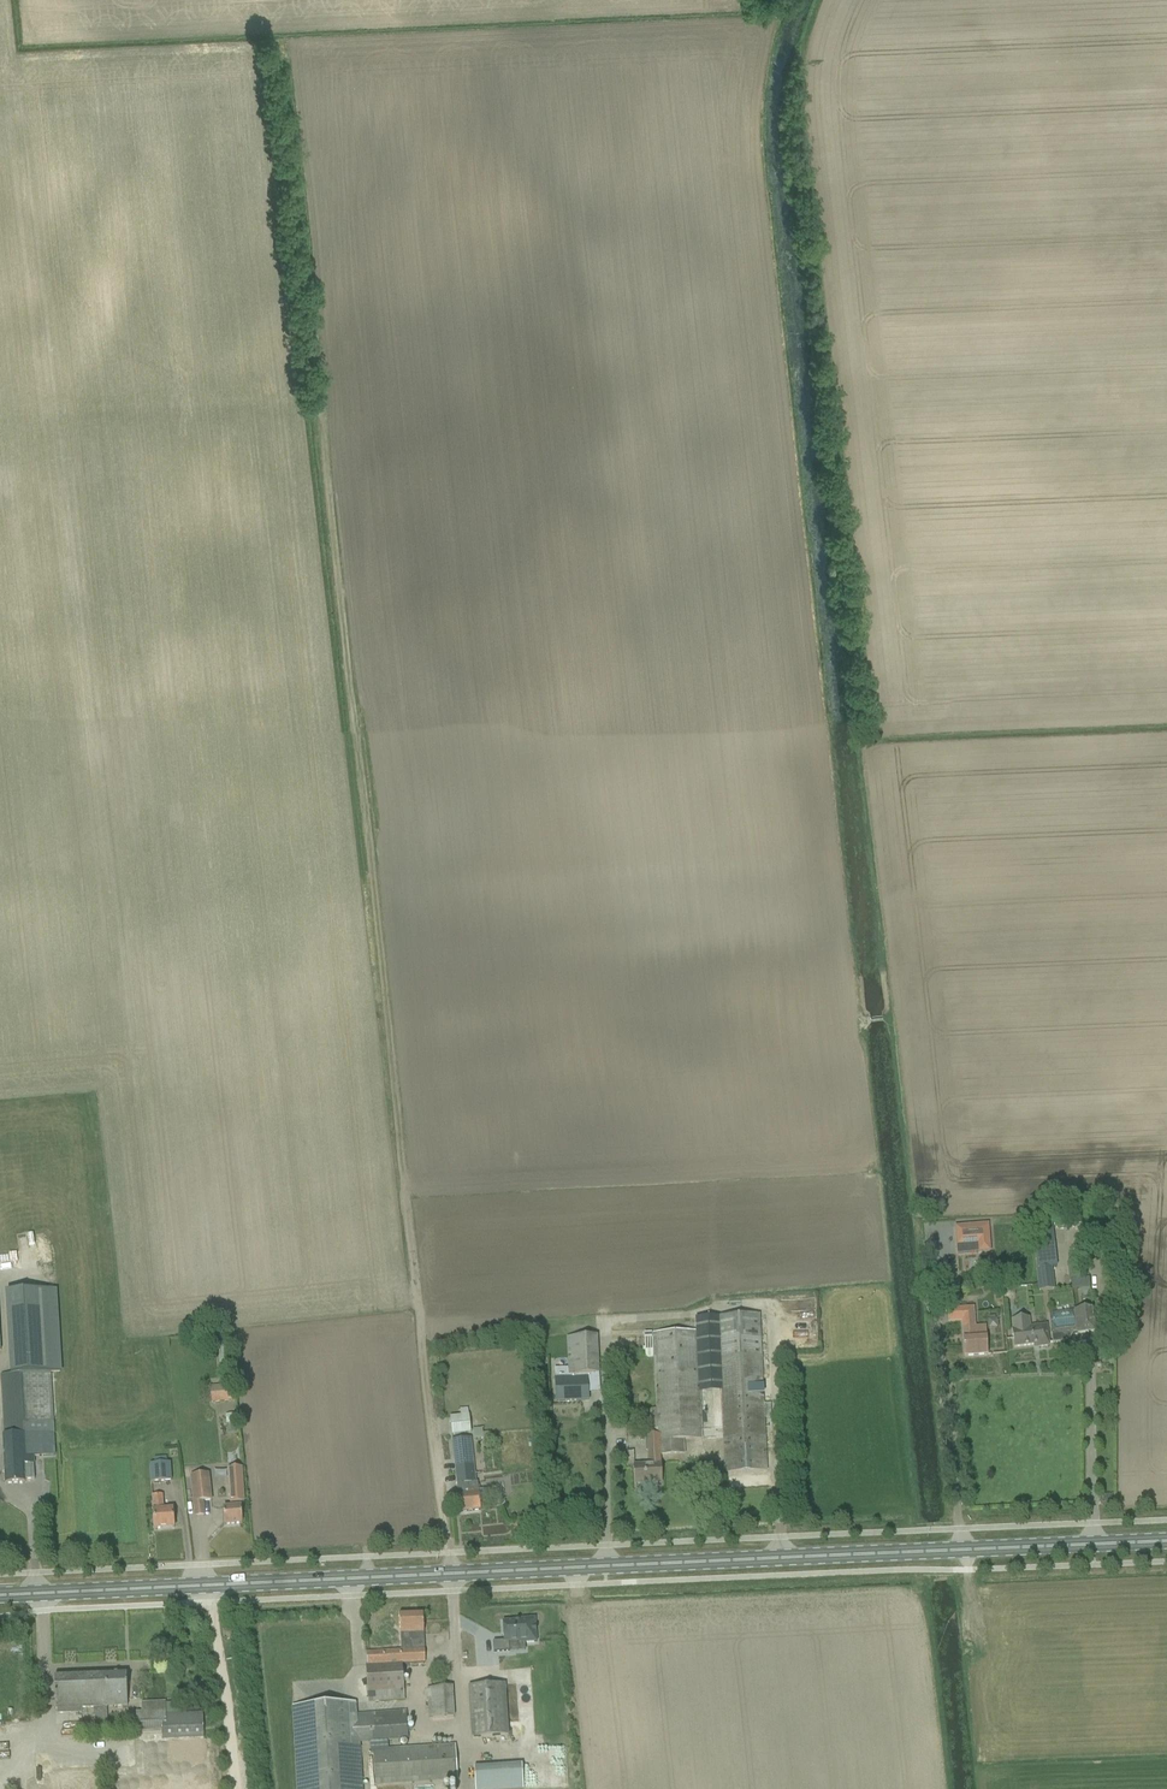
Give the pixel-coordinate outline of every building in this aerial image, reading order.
[(1034,1223),(1036,1247),(1050,1246),(1047,1221),(1034,1223)] [(988,1224),(955,1227),(957,1254),(990,1252),(988,1224)] [(1036,1270),(1038,1292),(1055,1290),(1052,1268),(1036,1270)] [(24,1374),(1,1376),(5,1436),(3,1436),(5,1485),(25,1484),(25,1481),(34,1480),(33,1457),(43,1457),(42,1448),(54,1447),(50,1373),(60,1373),(55,1291),(20,1293),(24,1374)] [(985,1325),(974,1326),(973,1307),(961,1308),(962,1322),(964,1357),(987,1356),(985,1325)] [(1075,1309),(1077,1331),(1096,1330),(1093,1307),(1075,1309)] [(763,1405),(762,1382),(759,1315),(718,1317),(723,1438),(725,1473),(766,1470),(765,1448),(764,1424),(764,1419),(771,1418),(771,1404),(763,1405)] [(1010,1320),(1012,1332),(1014,1348),(1038,1345),(1038,1348),(1049,1347),(1046,1326),(1036,1327),(1036,1330),(1030,1330),(1029,1318),(1010,1320)] [(701,1428),(696,1332),(660,1334),(653,1334),(657,1409),(650,1410),(652,1436),(660,1435),(661,1451),(648,1452),(649,1466),(634,1466),(634,1474),(635,1486),(661,1485),(660,1465),(659,1455),(684,1454),(684,1440),(701,1439),(701,1428)] [(597,1337),(567,1338),(568,1370),(569,1375),(599,1374),(597,1337)] [(568,1370),(555,1371),(556,1402),(589,1401),(588,1379),(570,1380),(569,1379),(568,1379),(568,1376),(569,1375),(568,1370)] [(232,1402),(231,1386),(210,1388),(212,1404),(232,1402)] [(471,1433),(469,1415),(468,1410),(460,1411),(461,1416),(450,1417),(452,1435),(471,1433)] [(234,1414),(226,1415),(226,1421),(227,1425),(235,1424),(235,1420),(234,1414)] [(480,1428),(471,1429),(473,1439),(482,1438),(480,1428)] [(475,1483),(470,1438),(464,1439),(452,1440),(460,1513),(480,1511),(479,1500),(478,1491),(477,1483),(475,1483)] [(171,1481),(170,1464),(150,1465),(151,1482),(171,1481)] [(230,1508),(223,1509),(223,1514),(224,1526),(242,1524),(241,1512),(241,1507),(240,1507),(240,1504),(243,1503),(242,1478),(241,1469),(228,1470),(229,1479),(230,1504),(233,1504),(233,1508),(230,1508)] [(211,1501),(208,1475),(191,1477),(194,1503),(211,1501)] [(152,1497),(153,1518),(154,1530),(174,1528),(173,1516),(173,1510),(163,1511),(162,1496),(152,1497)] [(367,1666),(365,1666),(366,1678),(367,1698),(367,1703),(405,1701),(405,1695),(403,1669),(402,1664),(425,1663),(423,1614),(399,1615),(400,1634),(401,1651),(366,1653),(367,1666)] [(504,1642),(493,1643),(494,1654),(509,1653),(509,1643),(518,1643),(518,1644),(537,1643),(535,1619),(521,1620),(521,1622),(502,1623),(504,1642)] [(228,1631),(222,1631),(223,1640),(231,1639),(232,1639),(231,1633),(230,1632),(228,1631)] [(126,1674),(54,1677),(56,1710),(57,1710),(58,1715),(82,1714),(82,1709),(94,1708),(95,1730),(107,1729),(107,1708),(127,1707),(126,1674)] [(468,1687),(471,1738),(508,1735),(504,1684),(468,1687)] [(406,1711),(357,1715),(356,1700),(295,1705),(298,1788),(361,1788),(359,1743),(407,1739),(406,1711)] [(134,1741),(137,1788),(210,1788),(210,1782),(205,1782),(202,1715),(165,1716),(165,1703),(142,1704),(142,1712),(136,1712),(137,1730),(159,1729),(160,1740),(134,1741)] [(454,1718),(453,1708),(428,1709),(429,1720),(442,1719),(454,1718)] [(420,1746),(373,1750),(376,1785),(457,1780),(457,1775),(455,1748),(455,1744),(432,1746),(420,1746)] [(519,1764),(470,1766),(471,1788),(520,1788),(519,1764)] [(36,1772),(37,1788),(98,1788),(97,1768),(36,1772)]
